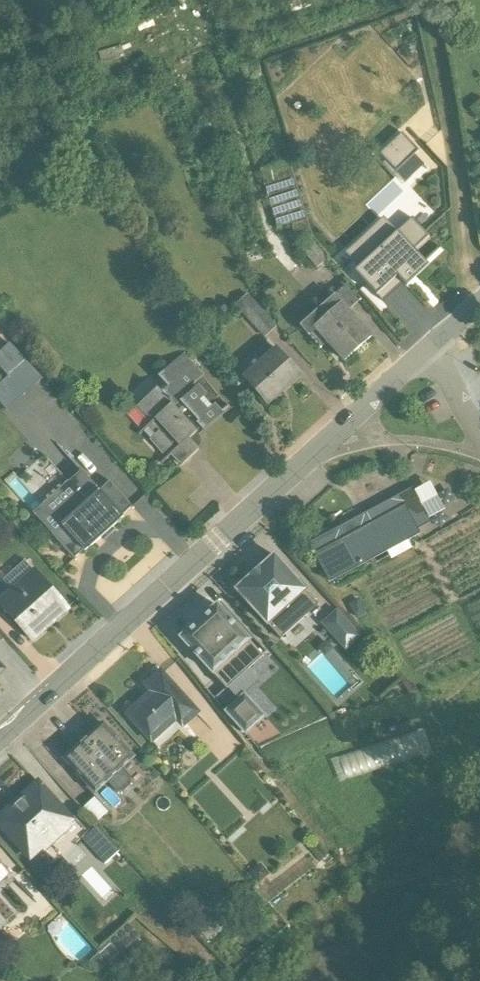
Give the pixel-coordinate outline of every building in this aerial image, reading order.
[(286,163),(259,171),(276,229),(291,224),(296,241),(307,237),(286,163)] [(435,279),(389,226),(353,259),(364,273),(360,277),(397,314),(435,279)] [(310,240),(299,249),(315,269),(327,260),(310,240)] [(334,296),(299,327),(319,350),(325,344),(343,364),(372,338),(348,311),(360,300),(346,285),(334,296)] [(275,328),(246,296),(234,306),(264,339),(275,328)] [(8,375),(0,383),(0,400),(8,408),(42,376),(11,344),(0,354),(0,366),(8,375)] [(302,377),(275,348),(242,379),(267,408),(302,377)] [(153,464),(160,471),(164,468),(161,464),(170,457),(180,468),(198,451),(188,440),(199,431),(202,434),(223,415),(214,405),(211,407),(203,399),(207,396),(198,386),(194,389),(192,386),(203,375),(184,353),(157,378),(166,388),(161,394),(156,389),(134,409),(147,425),(141,431),(162,456),(153,464)] [(31,513),(74,562),(75,561),(74,559),(83,552),(84,553),(123,518),(122,517),(130,509),(132,510),(133,509),(109,482),(98,491),(81,471),(32,513),(31,513)] [(310,545),(331,583),(418,535),(416,531),(429,523),(428,521),(445,512),(429,484),(412,493),(411,491),(310,545)] [(273,557),(260,569),(259,568),(248,578),(249,579),(236,591),(279,640),(317,606),(273,557)] [(0,599),(0,609),(32,645),(71,611),(34,569),(32,571),(24,562),(2,581),(10,590),(0,599)] [(225,690),(261,657),(217,608),(215,608),(180,639),(225,690)] [(360,638),(336,611),(320,625),(344,653),(360,638)] [(157,749),(180,729),(182,730),(198,716),(159,673),(145,686),(151,693),(127,715),(157,749)] [(266,718),(243,694),(223,713),(245,737),(266,718)] [(102,722),(61,760),(94,795),(107,784),(114,792),(123,793),(130,786),(131,779),(122,770),(135,758),(102,722)] [(0,812),(0,833),(29,864),(42,852),(44,854),(74,828),(72,825),(75,822),(75,821),(37,779),(0,812)] [(10,875),(0,864),(0,884),(10,875)] [(64,911),(46,926),(84,972),(94,963),(102,971),(131,947),(119,934),(98,952),(64,911)]
